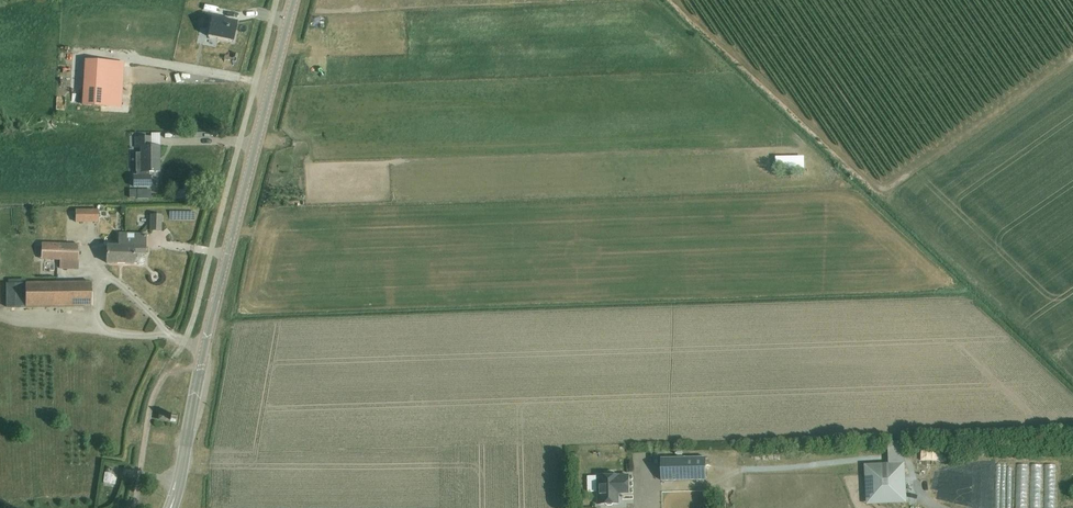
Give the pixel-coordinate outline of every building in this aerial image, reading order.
[(235,32),(237,22),(211,17),(210,26),(207,36),(221,39),(233,42),(235,32)] [(124,63),(87,61),(84,105),(121,107),(124,63)] [(166,131),(155,131),(155,141),(167,141),(166,131)] [(137,175),(133,175),(133,187),(151,187),(151,175),(149,175),(149,172),(160,172),(160,147),(152,147),(152,138),(137,137),(137,148),(143,148),(143,153),(136,153),(136,172),(137,172),(137,175)] [(771,155),(771,168),(800,168),(800,155),(771,155)] [(77,221),(99,221),(99,210),(77,210),(77,221)] [(163,215),(152,215),(152,230),(163,231),(163,215)] [(108,245),(108,262),(120,263),(120,262),(123,262),(123,245),(127,245),(127,237),(129,238),(129,233),(128,233),(120,233),(120,245),(108,245)] [(123,245),(123,262),(125,262),(125,263),(137,263),(139,265),(142,265),(144,264),(145,262),(145,259),(144,258),(144,254),(146,254),(147,234),(129,233),(129,238),(127,237),(127,245),(123,245)] [(42,242),(42,258),(61,258),(61,260),(79,261),(79,243),(42,242)] [(17,284),(7,284),(8,306),(17,306),(93,305),(93,283),(17,284)] [(160,413),(159,420),(169,421),(169,422),(170,422),(170,421),(176,422),(176,421),(177,417),(176,417),(177,416),(171,415),(171,414),(170,414),(170,415),(160,413)] [(888,465),(863,466),(866,507),(906,504),(904,464),(903,442),(887,443),(888,465)] [(916,452),(916,460),(940,460),(939,451),(916,452)] [(705,458),(661,459),(662,481),(706,480),(705,458)] [(600,476),(588,476),(588,491),(598,491),(598,504),(606,504),(607,505),(612,505),(613,504),(619,504),(618,493),(629,493),(629,476),(619,476),(619,475),(615,476),(615,473),(613,471),(608,471),(607,473),(607,476),(600,476)] [(110,484),(112,474),(105,473),(103,483),(110,484)]
